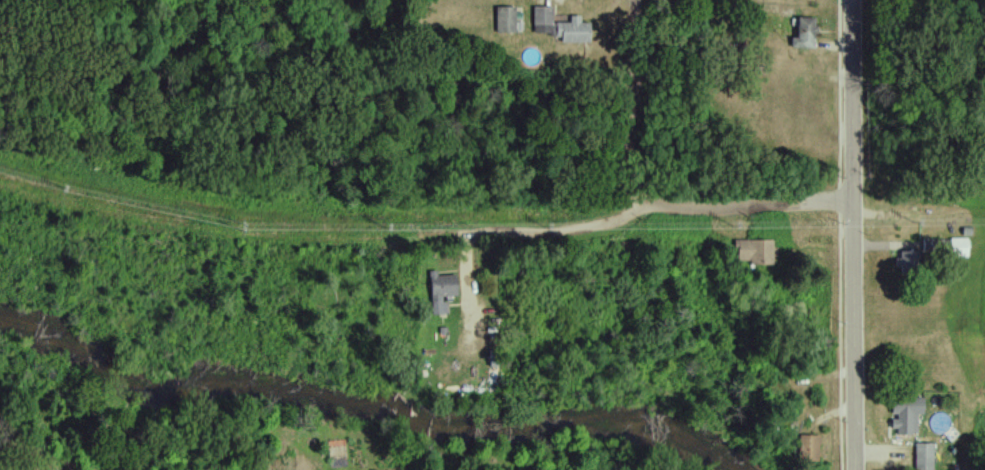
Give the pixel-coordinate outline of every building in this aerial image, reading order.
[(495,33),(514,33),(513,7),(494,7),(495,33)] [(550,33),(550,7),(532,7),(532,33),(550,33)] [(553,42),(587,43),(587,24),(578,23),(578,17),(568,16),(567,23),(554,23),(553,42)] [(790,38),(790,48),(814,49),(815,18),(797,18),(796,39),(790,38)] [(967,239),(949,238),(949,257),(966,258),(967,239)] [(749,265),(772,265),(772,240),(735,240),(735,261),(749,261),(749,265)] [(918,252),(896,251),(896,269),(917,269),(918,252)] [(428,271),(431,314),(448,313),(447,297),(456,297),(455,275),(436,276),(436,271),(428,271)] [(922,399),(891,398),(890,417),(893,417),(892,435),(916,435),(916,415),(921,415),(922,399)] [(817,462),(818,436),(798,435),(797,461),(817,462)] [(932,444),(914,443),(913,469),(931,469),(932,444)]
